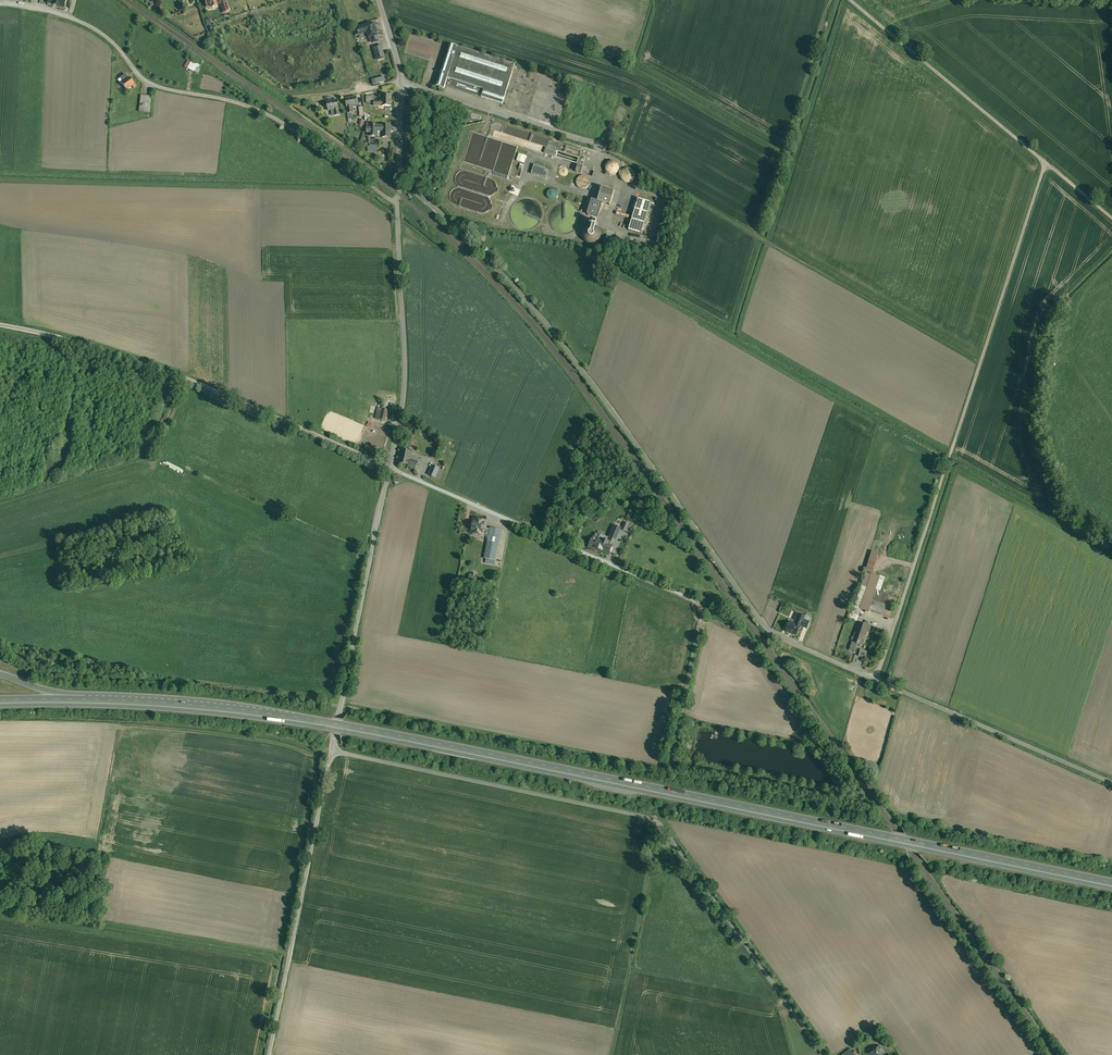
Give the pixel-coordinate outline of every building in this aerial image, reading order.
[(226,2),(220,4),(223,13),(229,11),(226,2)] [(372,24),(367,25),(357,29),(359,35),(360,38),(365,37),(364,34),(367,33),(369,38),(371,38),(372,43),(379,40),(378,35),(377,35),(376,31),(375,26),(372,27),(372,24)] [(451,44),(442,71),(440,72),(441,74),(438,83),(437,86),(444,89),(445,87),(448,78),(458,46),(452,44),(452,45),(451,44)] [(381,46),(374,48),(377,60),(385,58),(381,46)] [(515,65),(458,46),(448,78),(479,88),(477,96),(503,104),(515,65)] [(184,67),(198,74),(200,69),(196,67),(198,64),(188,59),(184,67)] [(384,76),(372,79),(374,85),(386,81),(384,76)] [(123,81),(121,83),(126,89),(134,84),(129,77),(128,78),(123,81)] [(479,88),(448,78),(445,86),(477,96),(479,88)] [(139,111),(150,113),(151,97),(141,95),(139,111)] [(392,95),(383,95),(383,101),(383,106),(392,106),(392,95)] [(357,96),(346,98),(347,107),(353,106),(358,105),(357,96)] [(337,99),(327,102),(328,110),(334,109),(338,108),(339,108),(337,99)] [(384,126),(378,126),(378,125),(370,125),(370,127),(367,127),(367,133),(370,133),(370,136),(378,136),(382,136),(382,137),(391,137),(391,126),(384,126)] [(377,142),(370,142),(366,142),(366,147),(368,147),(368,150),(376,151),(377,151),(377,142)] [(527,156),(519,154),(517,161),(524,163),(527,156)] [(607,172),(608,174),(608,175),(611,176),(612,175),(614,174),(617,173),(619,171),(619,168),(619,166),(618,163),(616,162),(613,161),(610,161),(608,162),(606,164),(605,167),(605,169),(607,172)] [(543,167),(537,166),(537,165),(537,166),(534,165),(531,174),(546,178),(549,170),(543,168),(543,167)] [(634,178),(635,175),(634,173),(633,170),(630,169),(628,168),(625,169),(623,171),(621,173),(621,176),(621,178),(623,181),(625,182),(628,183),(631,182),(633,180),(634,178)] [(597,193),(594,200),(592,199),(587,214),(598,217),(602,203),(610,205),(614,191),(602,187),(600,194),(597,193)] [(638,198),(628,230),(641,234),(651,202),(638,198)] [(599,228),(596,226),(596,225),(597,222),(591,220),(590,224),(589,224),(591,224),(591,225),(587,226),(584,228),(583,231),(582,235),(583,238),(585,241),(588,243),(591,244),(595,243),(598,241),(600,238),(601,235),(600,231),(599,228)] [(624,240),(616,238),(614,244),(622,247),(624,240)] [(389,410),(378,408),(376,419),(386,421),(389,410)] [(412,452),(402,450),(399,462),(409,465),(410,459),(412,452)] [(418,462),(410,459),(409,465),(408,466),(422,471),(425,464),(419,461),(418,462)] [(439,469),(432,466),(428,475),(435,478),(439,469)] [(592,504),(606,510),(613,494),(605,491),(602,498),(595,495),(592,504)] [(583,515),(589,518),(591,511),(585,509),(583,515)] [(486,521),(474,518),(472,527),(471,526),(470,533),(489,537),(490,529),(486,528),(486,525),(485,524),(486,521)] [(625,521),(622,528),(628,531),(631,523),(625,521)] [(614,525),(609,536),(610,537),(608,542),(613,544),(620,528),(614,525)] [(501,530),(490,528),(489,537),(487,543),(484,558),(495,560),(498,545),(501,530)] [(608,542),(599,538),(600,535),(596,533),(594,538),(592,537),(588,546),(594,549),(594,548),(609,555),(613,544),(608,542)] [(872,551),(866,572),(871,574),(878,553),(872,551)] [(470,580),(478,582),(480,575),(472,572),(470,580)] [(860,609),(871,574),(866,572),(850,619),(857,621),(861,609),(860,609)] [(880,577),(871,574),(860,609),(861,609),(868,612),(869,609),(872,600),(876,590),(880,577)] [(885,578),(880,577),(876,590),(880,591),(885,578)] [(876,590),(872,600),(885,604),(889,594),(880,591),(876,590)] [(885,604),(872,600),(869,609),(882,614),(885,604)] [(807,622),(800,618),(798,622),(799,623),(798,626),(800,627),(804,628),(807,622)] [(798,626),(790,622),(786,631),(796,635),(800,627),(798,626)] [(860,634),(855,632),(849,650),(854,652),(857,644),(863,646),(869,625),(863,623),(860,634)] [(867,651),(861,649),(858,656),(865,658),(867,651)]
